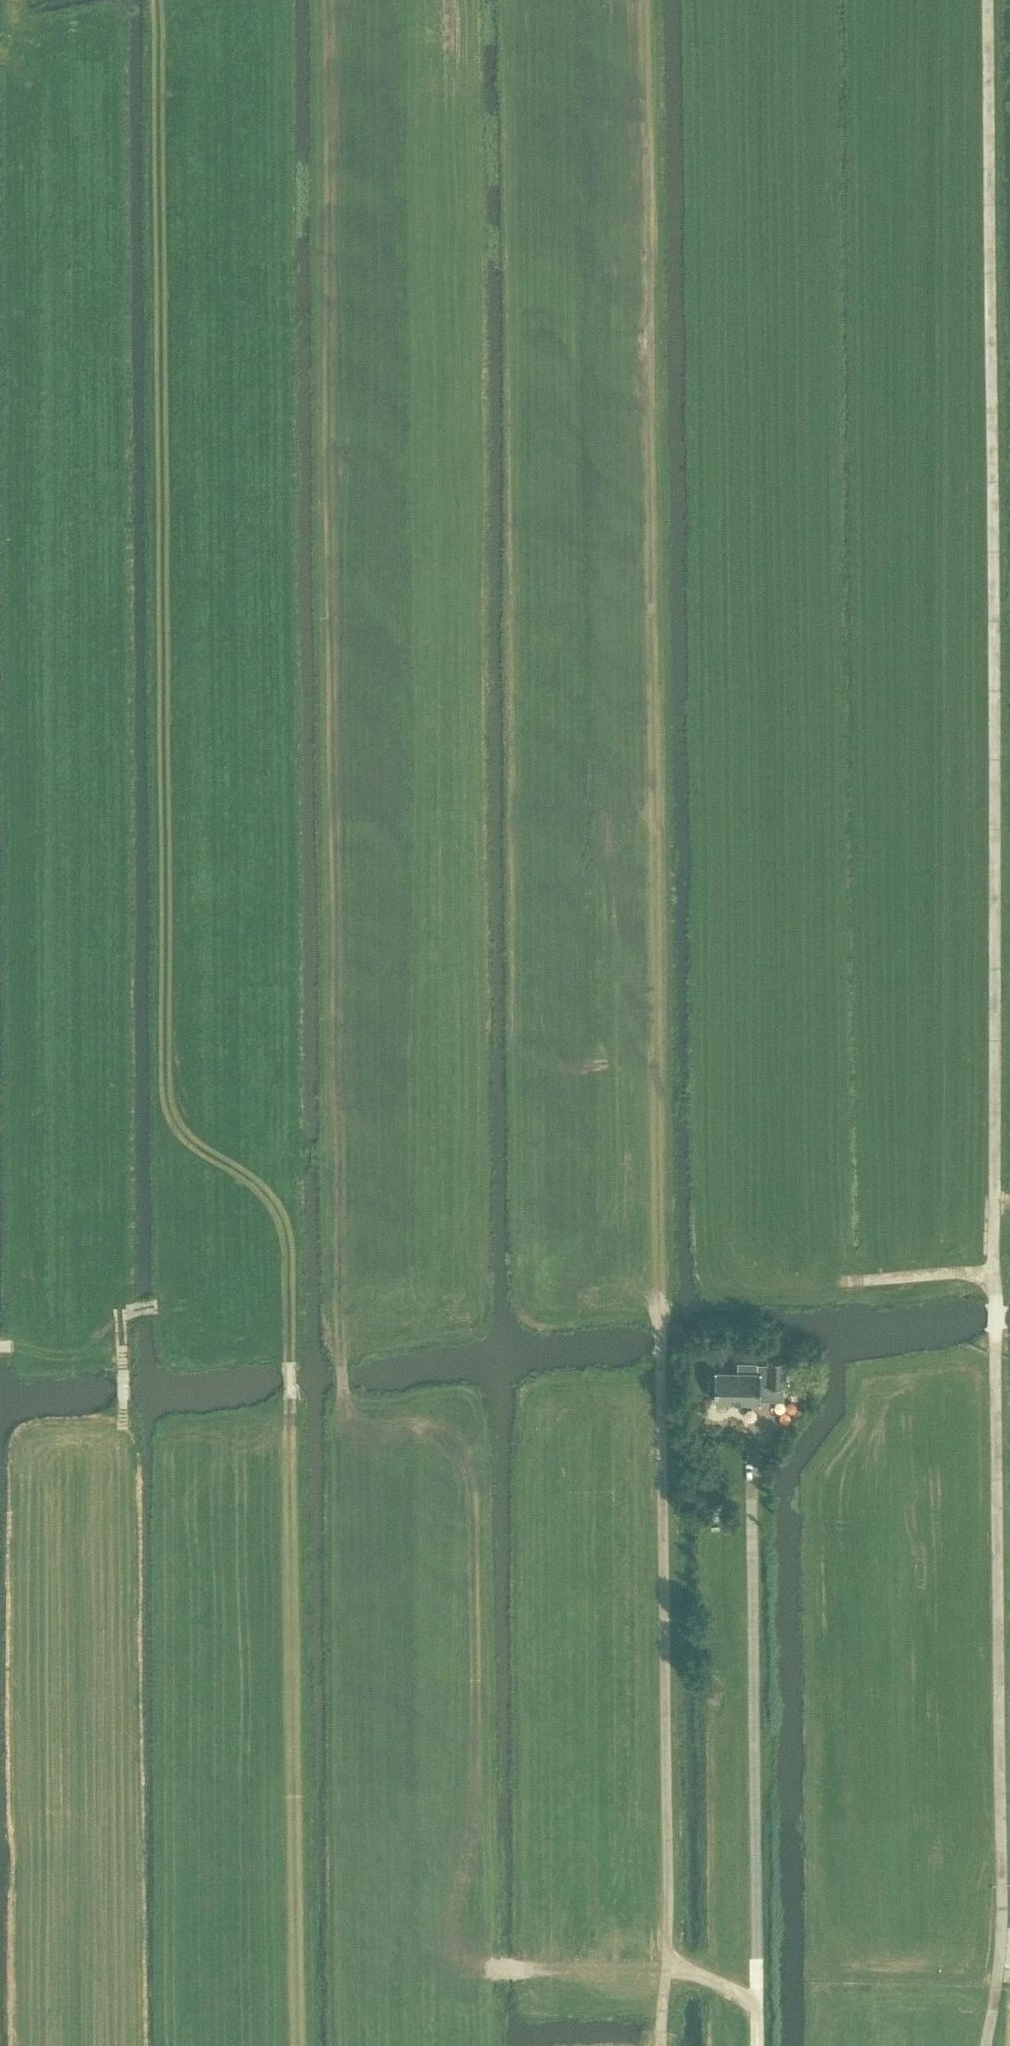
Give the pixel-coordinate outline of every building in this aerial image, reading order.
[(785,1386),(786,1359),(768,1359),(768,1363),(757,1363),(757,1362),(738,1361),(737,1371),(715,1371),(715,1378),(711,1378),(710,1393),(715,1393),(714,1401),(735,1401),(735,1402),(740,1402),(740,1401),(761,1402),(761,1384),(767,1384),(767,1385),(785,1386)]
